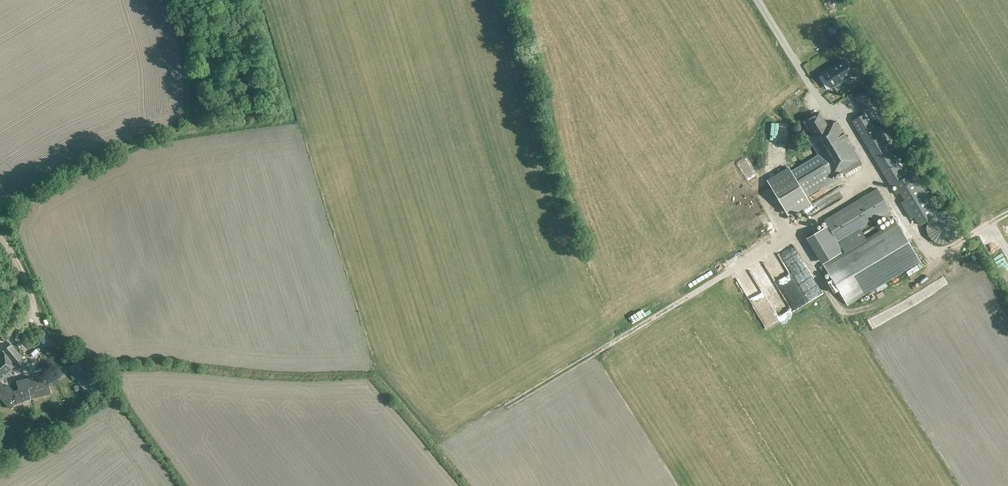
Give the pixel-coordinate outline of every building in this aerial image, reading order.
[(844,60),(822,74),(831,87),(853,73),(844,60)] [(919,227),(931,216),(932,215),(937,211),(913,172),(908,175),(907,172),(904,174),(892,153),(895,151),(881,125),(877,128),(867,112),(874,108),(865,92),(855,98),(863,114),(851,122),(890,187),(894,185),(903,201),(901,203),(910,219),(913,217),(919,227)] [(812,135),(808,137),(819,156),(792,172),(790,168),(769,181),(790,216),(811,203),(805,193),(832,176),(832,177),(842,171),(844,175),(862,164),(836,122),(828,127),(820,114),(804,123),(812,135)] [(901,134),(894,135),(895,146),(903,145),(901,134)] [(891,211),(877,188),(824,220),(827,226),(838,243),(891,211)] [(959,228),(959,227),(959,225),(958,224),(958,223),(957,221),(957,220),(956,219),(955,218),(954,217),(953,216),(952,215),(951,214),(950,213),(948,213),(947,212),(946,212),(944,212),(943,212),(941,212),(940,212),(939,212),(937,213),(936,213),(935,214),(934,214),(932,215),(931,216),(930,217),(929,218),(929,220),(928,221),(927,222),(927,224),(927,225),(926,226),(926,228),(926,229),(927,231),(927,232),(927,233),(928,235),(928,236),(929,237),(930,238),(931,239),(932,240),(933,241),(934,242),(936,243),(937,243),(938,244),(940,244),(941,244),(942,244),(944,244),(945,244),(947,244),(948,243),(949,243),(951,242),(952,241),(953,241),(954,240),(955,239),(956,237),(957,236),(957,235),(958,234),(958,232),(959,231),(959,230),(959,228)] [(823,265),(847,305),(920,261),(896,221),(823,265)] [(827,226),(806,239),(821,264),(843,251),(838,243),(827,226)] [(775,283),(787,279),(781,261),(769,265),(775,283)] [(733,270),(748,297),(761,291),(746,263),(733,270)] [(9,339),(0,329),(0,347),(9,339)] [(0,354),(0,381),(16,368),(18,369),(26,362),(10,344),(2,351),(3,352),(0,354)] [(9,409),(16,403),(30,400),(30,399),(50,394),(47,385),(44,386),(42,381),(33,383),(32,378),(17,382),(19,390),(13,392),(8,385),(4,388),(0,382),(0,398),(9,409)]
